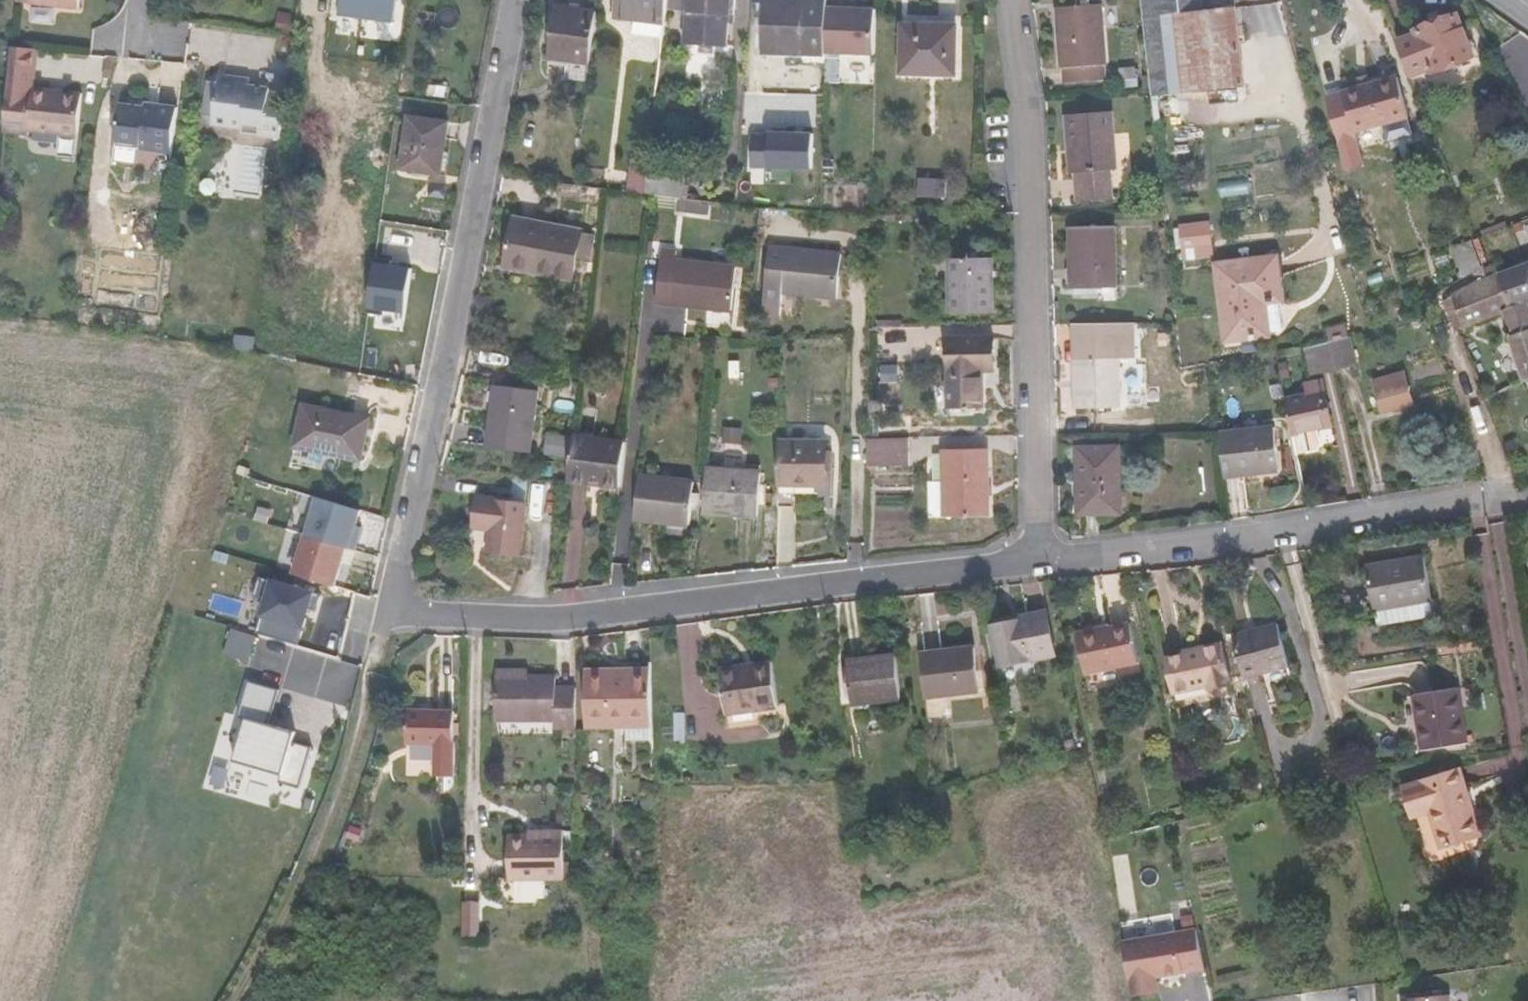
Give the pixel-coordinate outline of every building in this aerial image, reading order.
[(29,3),(79,8),(80,0),(30,0),(29,3)] [(667,25),(669,10),(670,0),(617,0),(615,18),(667,25)] [(669,10),(689,11),(709,13),(707,38),(729,39),(731,14),(732,0),(670,0),(669,10)] [(827,54),(827,52),(828,0),(824,0),(807,0),(806,2),(767,1),(765,49),(805,50),(805,53),(827,54)] [(828,0),(827,52),(875,53),(876,11),(860,10),(847,10),(848,1),(828,0)] [(1204,0),(1141,0),(1143,18),(1205,12),(1204,0)] [(860,1),(848,1),(847,10),(860,10),(860,1)] [(1057,7),(1062,84),(1108,80),(1102,4),(1057,7)] [(1245,5),(1246,34),(1282,33),(1281,4),(1245,5)] [(591,64),(598,11),(556,6),(548,58),(591,64)] [(1143,18),(1151,89),(1152,94),(1247,85),(1237,8),(1205,12),(1143,18)] [(707,38),(709,13),(689,11),(687,36),(707,38)] [(1417,33),(1398,40),(1412,78),(1432,70),(1432,72),(1476,55),(1471,44),(1460,14),(1416,30),(1417,33)] [(957,75),(959,28),(925,27),(925,24),(903,24),(902,73),(957,75)] [(8,88),(4,131),(30,134),(30,130),(59,134),(78,136),(79,136),(83,94),(62,91),(62,93),(52,92),(52,90),(35,88),(39,49),(13,46),(8,88)] [(221,65),(219,75),(226,76),(227,66),(221,65)] [(282,138),(288,94),(270,92),(271,88),(250,85),(239,84),(240,81),(225,79),(226,76),(219,75),(213,123),(242,127),(242,132),(282,138)] [(239,84),(250,85),(250,79),(226,76),(225,79),(240,81),(239,84)] [(1344,92),(1355,132),(1410,116),(1399,76),(1344,92)] [(179,107),(159,105),(158,109),(146,107),(127,104),(126,104),(121,104),(116,146),(113,165),(164,172),(165,163),(172,162),(173,153),(179,107)] [(1075,173),(1077,202),(1114,199),(1112,171),(1118,170),(1113,111),(1067,115),(1071,173),(1075,173)] [(401,169),(441,175),(449,122),(409,116),(401,169)] [(754,134),(753,166),(813,167),(814,133),(770,131),(770,134),(754,134)] [(78,136),(59,134),(56,156),(76,158),(78,136)] [(632,159),(629,179),(646,182),(648,165),(649,162),(632,159)] [(947,179),(920,177),(919,197),(946,198),(947,179)] [(711,202),(683,198),(679,198),(677,211),(710,215),(711,202)] [(575,274),(578,258),(583,231),(583,230),(515,217),(505,267),(539,274),(541,268),(575,274)] [(1213,258),(1212,222),(1182,222),(1183,259),(1213,258)] [(1072,227),(1074,289),(1118,287),(1116,226),(1072,227)] [(594,261),(597,234),(583,231),(578,258),(594,261)] [(1453,247),(1464,277),(1482,266),(1473,240),(1453,247)] [(842,254),(770,247),(763,314),(781,316),(784,292),(839,297),(842,254)] [(950,258),(951,314),(994,313),(993,257),(950,258)] [(657,302),(733,310),(738,265),(662,258),(657,302)] [(1264,300),(1279,298),(1280,297),(1275,259),(1219,266),(1229,339),(1268,334),(1268,332),(1264,300)] [(1527,303),(1527,262),(1501,272),(1512,306),(1504,309),(1505,311),(1514,334),(1527,329),(1527,303)] [(541,268),(539,274),(574,280),(575,274),(541,268)] [(1501,272),(1487,277),(1444,300),(1457,331),(1505,311),(1504,309),(1512,306),(1501,272)] [(1283,330),(1279,298),(1264,300),(1268,332),(1283,330)] [(903,319),(878,320),(878,327),(903,327),(903,319)] [(1134,323),(1074,324),(1076,409),(1121,408),(1119,359),(1135,358),(1134,323)] [(1514,334),(1511,335),(1524,382),(1527,380),(1527,329),(1514,334)] [(950,373),(949,373),(950,406),(985,405),(984,370),(996,370),(995,337),(949,338),(950,373)] [(1351,337),(1330,342),(1336,368),(1357,363),(1351,337)] [(1336,368),(1330,342),(1308,345),(1315,373),(1336,368)] [(1315,373),(1308,345),(1303,346),(1310,374),(1315,373)] [(1374,380),(1382,407),(1401,402),(1399,396),(1411,392),(1405,372),(1374,380)] [(1307,394),(1287,398),(1295,433),(1299,453),(1318,449),(1322,444),(1319,429),(1332,426),(1323,379),(1305,384),(1307,394)] [(494,384),(491,413),(496,414),(499,385),(494,384)] [(496,414),(491,413),(487,448),(532,453),(540,390),(499,385),(496,414)] [(1401,402),(1382,407),(1383,413),(1414,404),(1411,392),(1399,396),(1401,402)] [(327,453),(361,460),(370,418),(304,404),(295,443),(327,451),(327,453)] [(1276,427),(1221,433),(1227,477),(1281,471),(1276,427)] [(626,442),(573,436),(573,442),(571,456),(568,481),(621,488),(626,442)] [(910,438),(868,439),(868,467),(911,466),(910,438)] [(571,456),(573,442),(553,440),(552,454),(571,456)] [(830,441),(781,441),(780,485),(830,485),(830,441)] [(1080,480),(1081,514),(1122,514),(1121,446),(1077,446),(1078,480),(1080,480)] [(945,514),(945,518),(990,516),(988,448),(944,448),(945,479),(930,480),(930,510),(934,514),(945,514)] [(763,472),(707,468),(704,512),(759,516),(763,472)] [(695,481),(640,475),(635,519),(690,525),(695,481)] [(521,557),(527,502),(477,495),(473,528),(491,530),(488,552),(521,557)] [(317,496),(306,535),(348,548),(356,550),(361,535),(354,533),(361,510),(317,496)] [(348,548),(306,535),(294,573),(336,586),(348,548)] [(1375,610),(1409,604),(1432,600),(1434,600),(1426,555),(1367,565),(1375,610)] [(321,613),(326,597),(265,578),(259,597),(271,601),(261,634),(302,647),(314,611),(321,613)] [(1432,600),(1409,604),(1411,619),(1435,614),(1432,600)] [(1037,658),(1056,654),(1048,612),(1028,615),(1029,618),(995,625),(1002,664),(1037,658)] [(1078,634),(1086,674),(1140,662),(1132,623),(1078,634)] [(1236,640),(1246,678),(1290,666),(1279,623),(1257,629),(1258,634),(1236,640)] [(1257,629),(1235,635),(1236,640),(1258,634),(1257,629)] [(233,651),(254,657),(260,637),(239,630),(233,651)] [(1168,659),(1175,693),(1209,685),(1210,688),(1232,683),(1223,643),(1201,648),(1202,651),(1168,659)] [(921,653),(927,697),(951,694),(981,691),(976,647),(921,653)] [(897,655),(849,660),(854,703),(902,697),(897,655)] [(1037,658),(1002,664),(1004,674),(1010,678),(1022,676),(1020,667),(1038,664),(1037,658)] [(728,714),(762,709),(779,707),(773,663),(755,665),(755,673),(742,674),(742,673),(723,675),(728,714)] [(496,668),(496,676),(529,677),(529,668),(496,668)] [(653,726),(652,669),(586,670),(587,727),(628,726),(653,726)] [(555,728),(577,728),(577,687),(557,687),(557,677),(529,677),(496,676),(496,720),(555,721),(555,728)] [(242,738),(235,761),(282,775),(280,783),(301,789),(313,748),(294,742),(295,738),(296,738),(298,733),(272,725),(282,691),(251,681),(241,717),(249,720),(243,739),(242,738)] [(1415,695),(1424,749),(1468,742),(1460,688),(1415,695)] [(951,694),(927,697),(929,717),(953,714),(951,694)] [(764,724),(762,709),(728,714),(730,729),(764,724)] [(437,744),(436,776),(454,777),(455,711),(408,710),(407,743),(437,744)] [(628,740),(653,740),(653,726),(628,726),(628,740)] [(1429,804),(1431,812),(1442,848),(1482,835),(1462,769),(1404,787),(1411,810),(1429,804)] [(1413,818),(1431,812),(1429,804),(1411,810),(1413,818)] [(352,826),(348,836),(359,841),(363,830),(352,826)] [(541,878),(566,878),(566,830),(542,830),(542,834),(511,835),(511,878),(514,878),(514,897),(534,897),(534,893),(541,893),(541,878)] [(883,847),(886,858),(901,855),(899,844),(883,847)] [(1198,930),(1124,943),(1133,996),(1152,993),(1149,978),(1157,977),(1205,968),(1198,930)] [(1160,992),(1157,977),(1149,978),(1152,993),(1160,992)]
